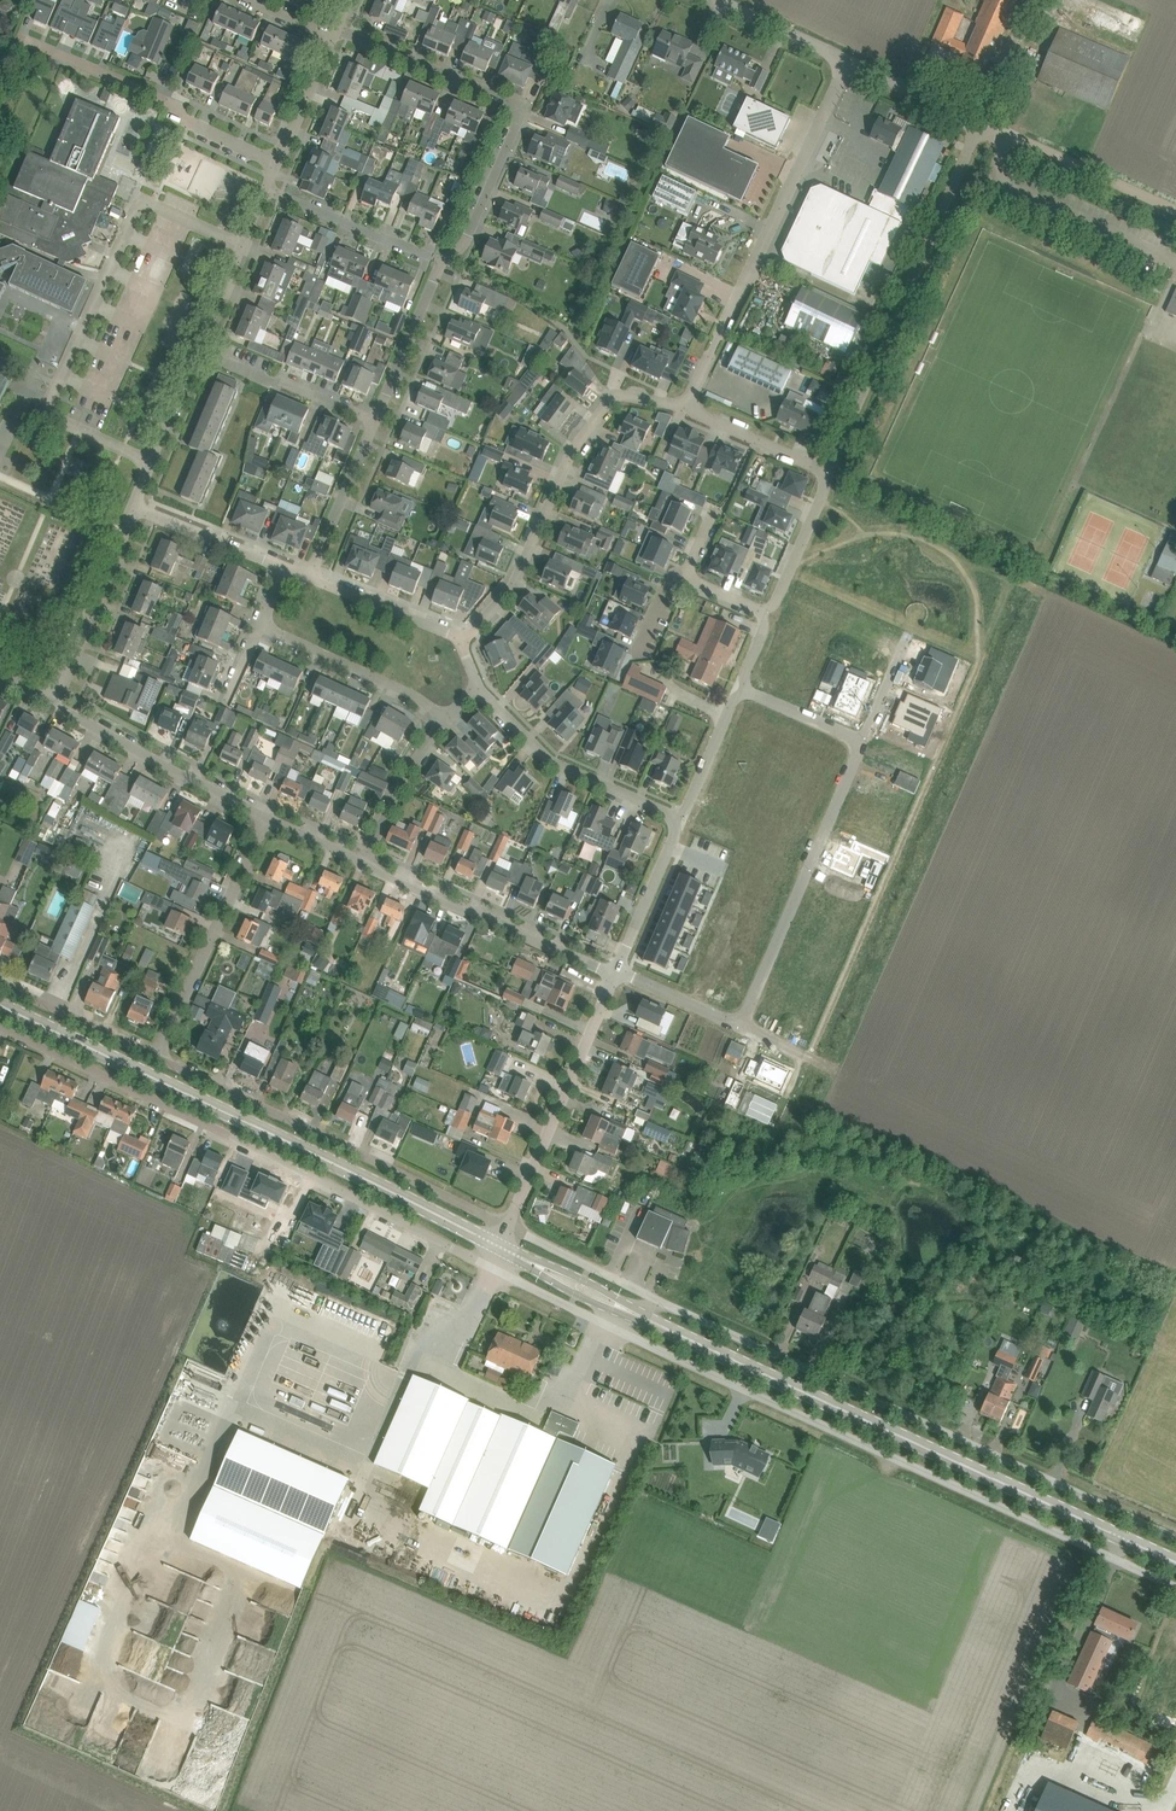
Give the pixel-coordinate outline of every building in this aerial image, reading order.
[(12,6),(11,3),(4,0),(1,2),(0,5),(0,6),(2,9),(7,11),(10,10),(12,6)] [(32,7),(39,10),(34,20),(47,26),(57,4),(47,0),(35,0),(32,7)] [(51,28),(64,33),(68,23),(74,26),(84,3),(77,0),(76,0),(72,11),(60,6),(51,28)] [(304,10),(309,0),(298,0),(296,6),(304,10)] [(304,10),(313,13),(314,11),(318,13),(324,0),(309,0),(304,10)] [(377,3),(395,10),(399,0),(379,0),(377,3)] [(561,2),(546,36),(554,39),(570,6),(572,0),(562,0),(561,2)] [(937,30),(932,41),(955,51),(964,55),(961,63),(983,73),(1000,34),(1002,35),(1017,0),(981,0),(985,2),(975,23),(977,24),(968,46),(953,39),(963,15),(947,8),(937,30)] [(461,9),(468,12),(471,4),(464,1),(461,9)] [(84,3),(74,26),(81,28),(76,38),(89,44),(98,22),(87,17),(92,6),(84,3)] [(395,10),(377,3),(371,17),(388,24),(384,32),(405,41),(409,33),(396,27),(398,21),(400,20),(403,14),(395,10)] [(214,24),(227,30),(235,11),(222,5),(214,24)] [(122,6),(119,14),(126,17),(129,9),(122,6)] [(423,46),(436,52),(444,32),(448,25),(436,20),(440,9),(433,6),(429,14),(425,23),(422,31),(429,34),(423,46)] [(148,8),(145,14),(152,17),(155,11),(148,8)] [(161,8),(158,16),(169,20),(172,13),(161,8)] [(420,10),(416,19),(425,23),(429,14),(420,10)] [(227,30),(240,36),(248,17),(235,11),(227,30)] [(496,15),(488,11),(484,19),(493,23),(496,15)] [(620,14),(615,26),(611,34),(625,41),(608,78),(618,82),(611,97),(616,100),(643,41),(648,30),(642,27),(643,25),(620,14)] [(248,17),(240,36),(253,42),(261,23),(248,17)] [(103,22),(93,46),(106,51),(110,41),(117,44),(126,21),(118,18),(115,26),(103,22)] [(155,19),(149,33),(144,31),(138,33),(137,37),(135,39),(130,51),(140,55),(139,56),(146,59),(157,64),(173,27),(155,19)] [(444,32),(436,52),(448,57),(453,46),(457,37),(455,37),(456,34),(464,38),(469,23),(462,19),(458,26),(449,22),(448,25),(444,32)] [(197,30),(199,24),(189,20),(187,26),(182,36),(186,42),(191,44),(197,30)] [(478,27),(469,23),(464,38),(472,41),(478,27)] [(530,38),(533,31),(522,26),(519,34),(530,38)] [(261,46),(274,51),(282,33),(270,27),(261,46)] [(1038,79),(1107,109),(1129,59),(1060,28),(1038,79)] [(284,60),(294,38),(282,33),(274,51),(285,57),(284,60)] [(693,44),(680,38),(675,36),(674,38),(663,33),(660,38),(659,37),(658,38),(657,39),(656,41),(655,42),(655,43),(655,44),(655,45),(657,46),(653,53),(687,69),(683,78),(693,83),(698,73),(703,62),(688,55),(693,44)] [(466,51),(461,62),(474,68),(482,48),(485,41),(474,36),(472,41),(471,43),(470,43),(466,51)] [(294,38),(284,60),(297,66),(305,47),(302,45),(303,43),(294,38)] [(482,48),(474,68),(486,73),(491,62),(495,53),(501,56),(505,46),(486,38),(485,41),(482,48)] [(210,46),(218,49),(221,42),(213,39),(210,46)] [(221,42),(218,49),(225,52),(226,51),(231,54),(234,48),(221,42)] [(752,59),(725,47),(724,49),(722,50),(719,55),(720,57),(716,66),(742,79),(743,78),(752,82),(750,87),(760,91),(768,74),(758,69),(757,72),(747,68),(752,59)] [(511,49),(499,78),(511,83),(520,63),(524,54),(511,49)] [(196,50),(194,57),(200,59),(203,53),(196,50)] [(237,58),(244,61),(247,54),(240,51),(237,58)] [(520,63),(511,83),(524,89),(529,77),(535,79),(542,62),(524,54),(520,63)] [(356,66),(367,69),(371,58),(360,55),(356,66)] [(249,63),(264,70),(267,64),(261,61),(252,57),(249,63)] [(267,64),(264,70),(272,74),(275,67),(271,66),(272,64),(270,63),(272,59),(270,58),(267,64)] [(221,70),(227,73),(230,66),(224,63),(221,70)] [(187,84),(199,89),(208,71),(195,65),(187,84)] [(351,65),(345,79),(363,87),(370,90),(376,76),(368,73),(369,73),(351,65)] [(219,104),(234,111),(252,73),(243,69),(235,88),(228,85),(219,104)] [(252,73),(234,111),(248,118),(257,99),(251,96),(260,77),(262,73),(254,69),(252,73)] [(277,76),(285,80),(288,74),(279,70),(277,76)] [(208,71),(199,89),(211,95),(220,77),(208,71)] [(354,108),(372,117),(385,122),(389,113),(395,100),(385,96),(379,110),(357,101),(363,87),(345,79),(339,94),(357,101),(354,108)] [(273,81),(260,109),(255,120),(270,126),(278,107),(272,105),(281,85),(273,81)] [(411,124),(414,117),(425,90),(411,83),(398,113),(406,117),(403,121),(411,124)] [(389,84),(385,94),(394,98),(398,88),(389,84)] [(107,102),(112,91),(105,88),(100,99),(107,102)] [(423,135),(431,139),(434,132),(441,116),(433,112),(436,107),(440,96),(425,90),(414,117),(422,121),(423,126),(426,129),(423,135)] [(546,118),(557,123),(564,126),(567,120),(575,102),(555,93),(548,108),(550,109),(546,118)] [(622,104),(629,111),(637,103),(630,97),(622,104)] [(747,98),(733,128),(776,148),(790,119),(747,98)] [(52,160),(51,162),(79,174),(82,167),(91,171),(88,178),(94,181),(96,176),(97,176),(121,119),(103,112),(77,101),(54,154),(52,160)] [(450,113),(442,132),(450,135),(454,125),(461,128),(470,108),(455,102),(450,113)] [(333,108),(327,123),(345,130),(351,116),(333,108)] [(470,108),(461,128),(469,131),(464,141),(468,143),(479,148),(488,127),(486,132),(479,129),(485,115),(470,108)] [(389,113),(385,122),(383,129),(390,132),(397,116),(389,113)] [(652,125),(670,134),(677,119),(666,113),(664,117),(657,114),(652,125)] [(382,130),(383,129),(385,122),(372,117),(369,124),(375,127),(382,130)] [(944,144),(909,128),(911,124),(896,117),(893,125),(879,118),(870,137),(892,148),(893,145),(900,148),(879,191),(875,189),(872,197),(875,198),(870,209),(825,187),(809,193),(783,248),(789,264),(855,295),(870,262),(881,267),(909,208),(914,210),(928,179),(936,163),(944,144)] [(755,174),(757,174),(757,173),(756,173),(759,166),(746,160),(724,150),(730,138),(688,118),(665,167),(729,197),(728,197),(741,204),(755,174)] [(327,123),(321,137),(346,147),(351,134),(344,131),(345,130),(327,123)] [(567,138),(587,147),(591,137),(571,128),(567,138)] [(390,132),(383,129),(382,130),(377,141),(385,144),(390,132)] [(434,132),(431,139),(427,148),(434,151),(441,135),(434,132)] [(546,142),(543,141),(536,137),(532,146),(528,148),(530,151),(528,155),(532,156),(533,159),(537,158),(552,165),(556,156),(563,159),(570,144),(549,134),(546,142)] [(348,148),(345,156),(366,165),(369,157),(348,148)] [(608,157),(591,150),(588,155),(596,164),(606,163),(608,157)] [(315,152),(309,166),(326,173),(332,160),(363,173),(366,165),(345,156),(335,152),(333,159),(315,152)] [(69,263),(86,256),(82,246),(92,242),(89,236),(92,235),(101,213),(104,205),(110,207),(113,199),(114,198),(114,196),(116,192),(117,192),(120,185),(97,176),(96,176),(94,181),(88,178),(91,171),(82,167),(79,174),(51,162),(30,153),(27,160),(15,188),(11,187),(0,213),(0,234),(69,263)] [(375,207),(378,201),(378,200),(386,181),(383,186),(370,181),(376,167),(374,167),(376,160),(369,157),(366,165),(363,173),(360,179),(360,180),(368,184),(361,201),(375,207)] [(397,194),(405,198),(420,162),(411,158),(402,181),(388,175),(386,181),(378,200),(378,201),(391,206),(397,194)] [(408,213),(422,219),(430,199),(417,194),(421,183),(419,183),(427,165),(420,162),(405,198),(413,201),(408,213)] [(936,163),(928,179),(936,183),(943,166),(936,163)] [(302,189),(301,190),(325,200),(325,199),(329,191),(327,190),(330,183),(324,180),(326,173),(309,166),(302,180),(305,181),(302,189)] [(523,192),(534,197),(538,188),(541,189),(542,186),(547,188),(550,180),(537,174),(536,177),(521,170),(518,177),(516,178),(517,180),(514,186),(524,190),(523,192)] [(560,177),(556,186),(576,195),(578,191),(584,194),(587,188),(560,177)] [(663,177),(653,198),(686,214),(696,193),(663,177)] [(422,219),(419,225),(433,231),(441,211),(444,210),(451,212),(463,183),(456,180),(446,205),(430,199),(422,219)] [(616,211),(618,203),(607,200),(604,211),(616,214),(616,211)] [(507,226),(518,230),(521,223),(527,226),(533,212),(516,204),(514,208),(506,204),(500,220),(508,223),(507,226)] [(544,209),(540,219),(559,227),(563,217),(544,209)] [(563,228),(571,231),(574,223),(567,219),(563,228)] [(286,222),(279,236),(296,243),(300,235),(308,238),(311,232),(303,229),(286,222)] [(311,249),(323,254),(327,256),(336,233),(321,227),(317,235),(311,249)] [(718,238),(697,228),(696,228),(685,252),(704,261),(706,259),(714,263),(716,260),(718,261),(722,253),(720,252),(721,248),(715,245),(718,238)] [(296,243),(279,236),(273,250),(290,258),(292,253),(298,255),(302,253),(305,247),(296,243)] [(517,248),(510,244),(499,240),(498,242),(491,240),(482,260),(489,263),(487,266),(507,274),(517,251),(516,251),(517,248)] [(543,259),(543,258),(551,262),(555,254),(524,240),(520,249),(543,259)] [(612,285),(640,299),(660,257),(632,243),(612,285)] [(19,265),(9,285),(72,315),(88,281),(26,252),(14,246),(0,251),(0,272),(19,265)] [(347,249),(345,251),(339,249),(335,260),(328,276),(334,279),(343,283),(347,273),(355,255),(356,253),(347,249)] [(294,259),(292,266),(296,268),(307,273),(319,278),(328,257),(323,254),(316,268),(310,265),(294,259)] [(347,273),(343,283),(359,289),(370,262),(355,255),(347,273)] [(287,290),(296,268),(292,266),(287,265),(284,271),(268,264),(261,279),(278,286),(287,290)] [(384,289),(392,292),(399,274),(384,267),(372,295),(378,297),(380,298),(384,289)] [(303,292),(302,296),(310,299),(318,279),(319,278),(307,273),(304,280),(310,282),(306,293),(303,292)] [(704,285),(678,273),(671,285),(675,287),(671,296),(681,301),(674,315),(692,324),(696,315),(697,316),(701,309),(699,308),(703,300),(698,297),(704,285)] [(399,274),(392,292),(388,301),(397,305),(403,308),(415,280),(399,274)] [(282,302),(287,290),(278,286),(261,279),(255,293),(280,304),(282,302)] [(310,299),(309,302),(317,305),(327,282),(318,279),(310,299)] [(539,280),(536,287),(543,291),(547,283),(539,280)] [(1156,283),(1155,284),(1154,287),(1163,291),(1165,287),(1156,283)] [(459,307),(479,315),(484,304),(503,313),(510,298),(502,295),(484,287),(480,296),(466,290),(459,307)] [(785,325),(846,353),(855,358),(873,317),(853,307),(852,311),(803,288),(785,325)] [(1175,291),(1165,312),(1175,316),(1175,288),(1175,291)] [(298,308),(294,318),(301,321),(309,302),(310,299),(302,296),(300,295),(297,304),(298,308)] [(341,315),(353,320),(362,298),(355,295),(349,308),(344,306),(341,315)] [(362,298),(353,320),(362,323),(371,302),(362,298)] [(625,314),(626,314),(621,326),(607,319),(599,337),(602,339),(598,347),(602,349),(601,351),(609,354),(610,353),(617,356),(630,330),(629,330),(635,318),(643,322),(643,320),(649,309),(648,309),(649,308),(632,301),(625,314)] [(249,308),(243,322),(260,329),(265,331),(271,317),(266,315),(249,308)] [(649,309),(643,320),(654,326),(656,322),(668,328),(672,319),(649,308),(648,309),(649,309)] [(390,335),(398,339),(407,317),(399,314),(390,335)] [(301,321),(294,318),(289,316),(286,324),(292,326),(288,335),(294,338),(301,321)] [(461,344),(472,348),(479,351),(488,330),(462,318),(459,324),(452,322),(446,337),(453,340),(451,344),(459,348),(461,344)] [(260,329),(243,322),(237,336),(251,342),(248,349),(283,364),(287,356),(281,353),(254,342),(260,329)] [(360,326),(357,332),(350,350),(360,354),(370,330),(360,326)] [(552,330),(549,334),(556,338),(558,334),(552,330)] [(562,332),(554,343),(562,349),(568,340),(562,332)] [(377,341),(385,345),(388,339),(379,335),(377,341)] [(286,340),(281,353),(287,356),(292,342),(286,340)] [(790,346),(778,341),(775,347),(787,353),(790,346)] [(287,364),(303,371),(313,348),(312,348),(311,349),(295,343),(291,353),(287,364)] [(741,343),(739,347),(765,359),(767,355),(741,343)] [(531,346),(523,365),(532,369),(533,368),(546,352),(531,346)] [(593,384),(593,383),(583,376),(583,373),(581,372),(587,364),(573,346),(560,363),(573,373),(565,383),(583,397),(585,395),(587,396),(592,390),(590,389),(593,384)] [(641,372),(646,374),(658,349),(652,346),(649,351),(641,348),(632,367),(641,372)] [(730,367),(782,391),(791,371),(765,359),(739,347),(736,352),(731,364),(730,367)] [(305,369),(320,376),(329,355),(313,348),(303,371),(304,371),(305,369)] [(673,354),(664,350),(663,352),(658,349),(646,374),(650,377),(651,376),(660,381),(673,354)] [(679,350),(670,369),(678,373),(687,354),(679,350)] [(733,350),(727,362),(731,364),(736,352),(733,350)] [(386,352),(383,359),(389,361),(391,354),(386,352)] [(428,377),(439,382),(450,387),(457,371),(459,371),(465,358),(462,356),(450,352),(445,364),(436,360),(428,377)] [(329,355),(320,376),(336,383),(341,372),(345,362),(329,355)] [(355,391),(363,371),(366,364),(354,359),(343,386),(355,391)] [(835,381),(843,385),(852,365),(844,362),(835,381)] [(363,371),(355,391),(367,396),(372,382),(379,385),(387,366),(380,364),(378,368),(373,366),(370,373),(363,371)] [(532,369),(525,378),(533,384),(541,375),(533,368),(532,369)] [(2,397),(3,398),(3,397),(2,397),(6,388),(7,388),(8,388),(7,387),(7,386),(4,385),(7,378),(12,381),(13,378),(12,378),(11,379),(0,374),(1,373),(0,372),(0,373),(0,401),(2,397)] [(213,452),(234,404),(238,393),(235,391),(238,382),(220,374),(216,384),(217,384),(190,448),(201,452),(181,497),(203,506),(208,495),(224,457),(213,452)] [(509,377),(504,388),(514,392),(519,385),(521,382),(509,377)] [(521,382),(519,385),(528,392),(533,384),(525,378),(521,382)] [(829,400),(836,402),(843,386),(829,380),(825,389),(829,400)] [(554,385),(541,402),(566,420),(575,409),(560,397),(564,392),(554,385)] [(457,395),(453,393),(441,388),(438,396),(423,390),(416,405),(427,410),(437,414),(442,404),(451,408),(464,413),(467,415),(472,402),(469,401),(457,395)] [(786,400),(777,419),(809,433),(817,415),(822,418),(826,409),(807,400),(791,393),(791,392),(790,392),(786,401),(786,400)] [(512,394),(505,402),(514,409),(521,400),(512,394)] [(273,424),(283,428),(294,401),(284,397),(284,399),(278,397),(273,408),(265,405),(255,428),(269,434),(273,424)] [(294,401),(283,428),(292,432),(288,442),(296,445),(301,434),(299,434),(305,421),(309,410),(304,408),(304,406),(294,401)] [(505,402),(496,414),(505,421),(514,409),(505,402)] [(566,420),(541,402),(533,412),(542,419),(541,420),(558,432),(566,420)] [(656,421),(668,427),(672,417),(668,415),(659,413),(656,421)] [(624,438),(621,446),(630,450),(637,453),(642,442),(643,442),(651,426),(629,416),(627,418),(625,417),(619,432),(627,435),(626,438),(624,438)] [(329,445),(330,445),(340,423),(326,417),(321,431),(314,428),(307,443),(321,449),(324,440),(330,442),(329,445)] [(400,442),(419,450),(428,453),(433,441),(434,441),(436,436),(440,428),(436,427),(425,422),(422,430),(408,424),(400,442)] [(340,423),(330,445),(339,449),(337,454),(335,459),(346,464),(353,448),(346,445),(352,431),(340,426),(341,423),(340,423)] [(671,446),(685,452),(693,433),(687,430),(687,432),(680,428),(671,446)] [(534,458),(541,461),(542,461),(550,444),(540,439),(541,437),(522,429),(514,447),(508,445),(506,449),(505,453),(531,465),(534,458)] [(693,433),(685,452),(698,458),(706,440),(698,437),(699,435),(693,433)] [(595,460),(595,461),(620,472),(630,450),(621,446),(615,443),(611,451),(604,447),(598,461),(595,460)] [(479,454),(482,455),(501,463),(505,454),(505,453),(498,451),(491,447),(486,445),(486,446),(483,445),(479,454)] [(470,446),(467,455),(473,458),(477,449),(470,446)] [(715,446),(712,453),(706,468),(719,474),(722,467),(734,473),(742,455),(723,447),(722,449),(715,446)] [(287,464),(295,467),(301,453),(292,449),(287,464)] [(394,461),(391,467),(390,466),(386,474),(388,475),(387,477),(408,486),(414,471),(422,475),(426,466),(420,463),(409,459),(405,466),(394,461)] [(657,459),(653,466),(661,470),(664,462),(657,459)] [(620,472),(595,461),(589,475),(598,479),(595,486),(608,492),(617,471),(620,472)] [(503,486),(516,491),(527,496),(534,481),(528,478),(530,473),(517,468),(505,463),(502,471),(509,474),(503,486)] [(475,464),(468,479),(477,483),(484,468),(475,464)] [(783,491),(782,491),(800,499),(808,481),(790,474),(785,486),(779,483),(776,489),(783,491)] [(309,478),(306,485),(312,487),(315,481),(309,478)] [(331,487),(316,480),(315,481),(312,487),(311,490),(316,492),(327,497),(331,487)] [(673,495),(678,485),(671,482),(667,492),(672,495),(673,495)] [(645,483),(641,492),(648,495),(652,486),(645,483)] [(458,486),(451,484),(449,491),(456,492),(458,486)] [(673,495),(681,499),(693,504),(697,494),(678,485),(673,495)] [(484,487),(481,496),(490,499),(493,490),(484,487)] [(770,497),(750,488),(745,499),(765,508),(770,497)] [(315,496),(316,492),(311,490),(309,489),(306,497),(310,498),(315,496)] [(571,509),(589,517),(595,503),(603,506),(607,497),(589,489),(586,496),(578,493),(571,509)] [(247,529),(255,508),(258,498),(240,491),(233,509),(239,511),(234,523),(247,529)] [(373,503),(371,508),(373,509),(381,513),(378,521),(389,526),(400,531),(406,517),(409,518),(415,504),(404,499),(403,501),(390,495),(379,491),(378,493),(376,494),(374,499),(374,501),(373,503)] [(638,494),(629,491),(625,499),(634,503),(638,494)] [(672,495),(664,513),(688,523),(688,521),(690,522),(693,515),(691,514),(693,512),(678,505),(681,499),(673,495),(672,495)] [(617,496),(613,506),(629,513),(633,503),(617,496)] [(490,523),(500,527),(511,532),(518,516),(513,514),(516,508),(494,498),(489,511),(495,513),(490,523)] [(269,509),(276,512),(278,507),(265,502),(262,511),(255,508),(247,529),(259,534),(269,509)] [(276,512),(272,523),(280,526),(274,539),(287,544),(295,524),(298,517),(290,514),(285,512),(286,510),(278,507),(276,512)] [(789,524),(793,517),(771,508),(764,524),(777,529),(776,531),(784,534),(784,532),(786,533),(786,532),(788,532),(791,525),(789,524)] [(664,513),(662,512),(657,522),(654,521),(651,528),(665,535),(668,528),(683,535),(688,523),(664,513)] [(295,524),(287,544),(300,549),(304,538),(313,541),(322,521),(317,519),(313,526),(309,525),(310,522),(298,517),(295,524)] [(454,517),(452,527),(469,531),(472,521),(454,517)] [(628,520),(625,526),(630,528),(635,531),(638,524),(628,520)] [(480,549),(475,559),(487,564),(487,561),(496,565),(504,548),(487,540),(491,532),(477,525),(469,544),(480,549)] [(594,537),(580,530),(579,532),(566,526),(564,530),(563,530),(558,539),(560,540),(558,544),(568,548),(567,550),(574,553),(575,551),(581,554),(585,545),(590,547),(594,537)] [(596,539),(602,541),(599,547),(608,551),(614,536),(600,530),(596,539)] [(351,535),(345,551),(352,554),(347,568),(359,573),(367,552),(370,546),(371,543),(374,536),(360,531),(357,537),(351,535)] [(643,547),(669,558),(674,547),(655,538),(656,534),(649,531),(643,547)] [(1169,586),(1175,571),(1175,534),(1172,533),(1152,578),(1169,586)] [(386,536),(382,549),(393,553),(397,540),(386,536)] [(749,551),(742,566),(752,571),(745,585),(752,588),(752,590),(759,593),(759,591),(762,592),(772,571),(761,566),(768,541),(756,536),(749,551)] [(430,546),(437,548),(439,542),(433,539),(430,546)] [(157,554),(176,562),(198,571),(203,573),(209,560),(198,555),(195,563),(179,556),(182,549),(163,541),(157,554)] [(448,546),(445,544),(442,544),(440,546),(440,550),(442,552),(446,552),(448,549),(448,546)] [(367,552),(359,573),(372,578),(376,567),(377,564),(386,568),(388,562),(391,555),(370,546),(367,552)] [(664,570),(669,558),(643,547),(636,562),(643,565),(645,561),(664,570)] [(740,547),(738,551),(729,547),(728,551),(718,547),(712,559),(715,560),(710,569),(728,577),(731,570),(739,574),(742,566),(749,551),(740,547)] [(170,576),(176,562),(157,554),(151,568),(170,576)] [(388,562),(386,568),(395,572),(394,574),(390,585),(402,590),(413,562),(402,558),(392,554),(391,555),(388,562)] [(579,580),(582,572),(596,578),(599,572),(564,556),(564,557),(565,558),(562,566),(551,561),(543,579),(548,581),(548,583),(558,588),(559,586),(564,588),(570,576),(579,580)] [(431,578),(429,584),(438,588),(437,591),(432,602),(444,607),(453,586),(441,582),(448,565),(438,561),(434,571),(431,578)] [(413,562),(402,590),(414,595),(422,575),(431,578),(434,571),(413,562)] [(619,577),(623,569),(608,562),(604,571),(619,577)] [(228,571),(224,580),(244,588),(248,579),(257,583),(259,577),(250,573),(230,565),(227,564),(224,569),(228,571)] [(198,571),(195,578),(200,580),(203,573),(198,571)] [(650,590),(648,589),(622,578),(619,586),(625,588),(620,601),(629,605),(631,601),(642,607),(643,604),(645,605),(648,598),(647,597),(650,590)] [(453,586),(444,607),(456,612),(462,598),(476,604),(483,596),(487,588),(468,580),(467,584),(455,579),(453,586)] [(244,588),(224,580),(220,589),(217,587),(214,593),(218,595),(246,607),(249,601),(240,597),(244,588)] [(145,582),(139,597),(156,604),(162,590),(145,582)] [(187,593),(184,600),(191,602),(194,596),(187,593)] [(522,605),(520,607),(528,615),(527,617),(535,624),(543,631),(549,624),(561,610),(555,606),(546,598),(541,604),(531,595),(528,597),(526,598),(522,602),(522,605)] [(139,597),(133,611),(144,616),(150,618),(156,621),(161,608),(156,605),(156,604),(139,597)] [(610,600),(603,615),(615,620),(610,629),(630,638),(638,620),(631,617),(634,611),(610,600)] [(208,607),(202,622),(226,632),(229,623),(238,627),(241,620),(208,607)] [(582,625),(590,628),(595,617),(587,614),(582,625)] [(174,616),(171,622),(179,626),(182,619),(174,616)] [(692,678),(700,682),(712,687),(722,664),(725,666),(741,631),(730,626),(717,620),(704,648),(682,638),(675,654),(698,664),(692,678)] [(226,632),(202,622),(196,636),(200,638),(217,646),(228,650),(231,644),(222,640),(226,632)] [(505,643),(517,630),(507,622),(494,637),(497,644),(486,648),(487,650),(484,653),(487,660),(491,660),(494,667),(503,664),(507,672),(516,668),(505,643)] [(128,624),(122,638),(139,645),(143,647),(146,641),(141,639),(145,631),(128,624)] [(536,657),(537,658),(548,644),(525,624),(518,632),(541,652),(536,657)] [(173,627),(170,634),(176,637),(179,630),(173,627)] [(593,645),(601,649),(594,666),(614,675),(624,651),(613,646),(616,640),(598,632),(593,645)] [(170,634),(167,641),(173,644),(176,637),(170,634)] [(139,645),(122,638),(116,652),(133,660),(139,645)] [(560,642),(555,650),(556,651),(564,659),(569,648),(560,642)] [(191,660),(188,667),(217,678),(219,673),(216,672),(219,664),(212,661),(215,653),(204,648),(193,643),(189,652),(197,655),(194,662),(191,660)] [(548,644),(537,658),(532,663),(540,669),(556,651),(555,650),(548,644)] [(914,681),(931,689),(935,681),(945,685),(952,669),(949,667),(953,657),(931,648),(926,658),(924,657),(914,681)] [(254,671),(268,678),(276,660),(268,656),(269,653),(263,651),(254,671)] [(167,658),(162,671),(170,675),(176,661),(167,658)] [(268,678),(281,684),(289,666),(276,660),(268,678)] [(140,670),(158,678),(161,671),(153,667),(143,663),(140,670)] [(289,666),(281,684),(295,690),(303,672),(289,666)] [(217,678),(188,667),(183,680),(190,682),(197,686),(208,690),(211,684),(214,685),(217,678)] [(851,669),(841,692),(863,702),(870,685),(865,683),(867,676),(851,669)] [(161,671),(158,678),(167,681),(174,685),(176,679),(170,676),(170,675),(162,671),(161,671)] [(667,688),(630,671),(623,687),(660,704),(667,688)] [(523,688),(527,692),(522,698),(536,710),(542,703),(544,705),(554,693),(545,686),(548,682),(537,672),(523,688)] [(132,682),(125,679),(114,674),(104,698),(148,716),(153,705),(162,685),(136,674),(132,682)] [(312,695),(325,701),(333,683),(320,677),(312,695)] [(580,677),(574,688),(586,695),(592,683),(580,677)] [(604,696),(614,700),(620,686),(611,682),(604,696)] [(325,701),(338,706),(346,689),(333,683),(325,701)] [(338,706),(350,712),(358,694),(346,689),(338,706)] [(584,704),(568,689),(554,705),(561,711),(549,725),(558,733),(557,735),(563,740),(564,739),(567,741),(577,730),(576,729),(585,719),(577,712),(584,704)] [(166,710),(164,715),(159,726),(176,733),(183,717),(190,721),(196,706),(197,705),(200,697),(184,691),(178,705),(176,704),(172,712),(166,710)] [(841,692),(833,709),(855,718),(863,702),(841,692)] [(358,694),(350,712),(363,718),(371,700),(358,694)] [(898,715),(893,727),(911,734),(911,735),(924,741),(928,732),(927,731),(933,717),(939,719),(943,711),(908,697),(905,706),(901,704),(897,714),(898,715)] [(644,698),(640,708),(647,711),(651,701),(644,698)] [(255,713),(239,705),(237,710),(253,717),(255,713)] [(231,711),(227,709),(222,707),(216,722),(225,726),(227,722),(231,711)] [(368,730),(364,737),(371,741),(373,737),(377,740),(381,733),(388,737),(400,715),(389,709),(388,711),(381,723),(374,719),(374,720),(368,730)] [(32,755),(35,749),(41,738),(33,733),(40,722),(25,714),(19,725),(20,726),(17,733),(29,739),(23,750),(32,755)] [(257,719),(265,723),(267,719),(259,715),(257,719)] [(267,719),(265,723),(272,727),(276,719),(269,715),(267,719)] [(400,715),(388,737),(395,741),(391,747),(396,750),(394,753),(400,757),(410,740),(404,736),(412,722),(400,715)] [(475,741),(486,751),(496,741),(493,738),(498,733),(479,715),(469,725),(481,736),(475,741)] [(207,720),(206,724),(196,720),(187,742),(205,750),(212,733),(215,724),(207,720)] [(252,728),(244,746),(253,750),(254,747),(261,733),(264,726),(256,723),(253,729),(252,728)] [(669,723),(665,731),(676,736),(679,727),(669,723)] [(586,750),(588,751),(588,753),(595,756),(596,755),(603,758),(607,748),(615,751),(624,731),(611,725),(607,733),(596,729),(586,750)] [(288,733),(295,736),(298,731),(291,728),(288,733)] [(628,728),(625,736),(620,747),(627,750),(620,765),(622,766),(621,767),(627,770),(628,769),(637,773),(647,749),(637,745),(641,734),(628,728)] [(44,746),(58,754),(67,737),(53,730),(44,746)] [(0,746),(0,753),(5,755),(16,737),(8,732),(0,746)] [(234,732),(232,735),(227,746),(226,748),(221,759),(238,767),(243,756),(244,754),(235,749),(240,739),(242,735),(234,732)] [(276,762),(283,765),(295,740),(281,734),(278,741),(285,744),(276,762)] [(299,739),(307,742),(309,738),(301,734),(299,739)] [(67,737),(58,754),(72,762),(81,745),(67,737)] [(309,738),(307,742),(314,746),(316,741),(309,738)] [(471,761),(478,768),(489,758),(475,744),(470,750),(458,738),(447,749),(465,767),(471,761)] [(737,738),(732,750),(755,760),(760,748),(737,738)] [(295,740),(283,765),(291,768),(299,751),(312,757),(315,750),(295,740)] [(253,750),(248,762),(255,765),(250,776),(266,783),(272,772),(272,771),(263,767),(268,757),(261,754),(260,750),(254,747),(253,750)] [(678,778),(675,777),(681,764),(670,759),(672,754),(657,747),(650,762),(659,767),(653,780),(671,787),(672,784),(674,785),(677,782),(678,778)] [(325,754),(331,757),(333,752),(324,748),(322,753),(325,754)] [(35,749),(32,755),(27,764),(33,768),(38,770),(45,757),(41,753),(35,749)] [(317,751),(315,750),(312,757),(311,759),(321,764),(324,755),(325,754),(322,753),(317,751)] [(732,750),(727,761),(750,772),(755,760),(732,750)] [(331,757),(333,758),(338,760),(340,755),(333,752),(331,757)] [(0,753),(0,770),(2,772),(10,758),(5,755),(0,753)] [(86,769),(99,777),(109,760),(95,753),(86,769)] [(345,793),(353,776),(356,769),(354,768),(349,766),(347,765),(338,760),(333,758),(331,763),(332,764),(345,770),(336,789),(345,793)] [(33,768),(27,764),(18,780),(24,784),(25,782),(35,787),(38,783),(58,794),(57,797),(67,802),(74,790),(74,789),(67,786),(60,783),(51,778),(59,763),(54,760),(45,775),(44,775),(43,777),(31,771),(33,768)] [(109,760),(99,777),(113,784),(122,768),(109,760)] [(429,776),(430,777),(428,779),(444,790),(451,780),(458,785),(462,779),(455,774),(439,763),(434,770),(433,770),(432,770),(431,771),(430,772),(429,773),(429,774),(429,775),(429,776)] [(16,764),(9,777),(17,781),(23,768),(16,764)] [(378,768),(372,765),(368,774),(377,778),(380,771),(378,768)] [(510,770),(507,774),(496,789),(510,799),(515,792),(524,798),(536,781),(528,775),(529,773),(521,767),(515,774),(510,770)] [(68,768),(60,783),(67,786),(75,771),(68,768)] [(356,769),(353,776),(359,779),(358,782),(384,794),(389,783),(362,771),(356,769)] [(81,775),(75,771),(67,786),(74,789),(81,775)] [(316,774),(313,782),(308,792),(315,795),(310,806),(326,813),(331,802),(331,800),(334,794),(325,790),(327,788),(322,786),(325,778),(316,774)] [(922,782),(901,774),(896,787),(916,796),(922,782)] [(493,775),(489,781),(495,785),(499,780),(493,775)] [(286,780),(286,781),(281,792),(297,800),(302,788),(302,787),(306,779),(299,776),(296,784),(286,780)] [(485,791),(471,777),(464,785),(478,799),(485,791)] [(131,795),(145,802),(154,786),(141,778),(131,795)] [(155,839),(161,827),(168,814),(159,810),(168,793),(154,786),(145,802),(159,810),(146,833),(155,839)] [(100,808),(110,814),(122,793),(112,787),(105,799),(100,808)] [(92,792),(87,800),(98,806),(103,798),(92,792)] [(122,793),(110,814),(119,819),(121,815),(131,797),(123,793),(122,793)] [(406,800),(411,802),(414,801),(416,796),(409,793),(406,800)] [(549,800),(545,811),(540,821),(557,828),(561,817),(567,819),(576,799),(563,793),(557,807),(549,803),(550,801),(549,800)] [(351,796),(346,809),(341,820),(357,827),(364,813),(363,813),(368,803),(351,796)] [(192,851),(199,837),(203,830),(194,824),(201,812),(184,802),(177,815),(170,811),(168,814),(161,827),(169,832),(168,833),(180,840),(183,834),(189,838),(184,847),(192,851)] [(428,831),(436,813),(438,809),(429,805),(421,823),(414,820),(408,835),(393,828),(387,841),(411,851),(416,838),(421,827),(428,831)] [(594,806),(589,817),(584,828),(598,834),(598,833),(609,838),(616,823),(605,818),(607,812),(594,806)] [(479,819),(480,820),(478,821),(485,827),(486,826),(491,830),(496,823),(491,820),(494,817),(485,811),(479,819)] [(428,831),(437,835),(445,817),(436,813),(428,831)] [(204,829),(203,830),(199,837),(207,842),(205,844),(222,853),(235,830),(218,821),(211,833),(204,829)] [(535,849),(544,828),(536,824),(526,845),(535,849)] [(612,850),(605,865),(621,872),(628,857),(627,857),(630,850),(641,855),(651,832),(633,824),(623,847),(620,853),(612,850)] [(458,848),(467,852),(474,835),(466,831),(458,848)] [(33,837),(28,835),(26,839),(25,838),(15,861),(28,867),(36,848),(39,842),(38,841),(39,840),(33,837)] [(437,835),(433,844),(432,843),(426,858),(442,865),(449,851),(449,850),(453,842),(437,835)] [(508,839),(502,835),(501,835),(496,845),(489,859),(498,863),(504,848),(509,839),(508,839)] [(40,844),(36,854),(44,857),(57,863),(61,853),(40,844)] [(462,859),(461,860),(456,871),(472,879),(477,867),(478,866),(484,853),(475,849),(469,862),(462,859)] [(267,877),(277,882),(280,883),(283,876),(291,880),(294,873),(286,869),(290,860),(290,858),(282,854),(280,855),(277,860),(275,859),(267,877)] [(70,858),(63,872),(78,880),(85,865),(70,858)] [(163,859),(160,869),(166,871),(183,884),(192,888),(188,896),(175,890),(171,899),(195,910),(199,902),(200,903),(207,887),(201,884),(204,878),(198,875),(184,868),(183,868),(169,861),(163,859)] [(188,859),(184,868),(198,875),(204,878),(211,881),(212,879),(215,871),(204,866),(202,866),(188,859)] [(503,893),(508,882),(515,885),(524,865),(514,861),(509,872),(496,866),(493,873),(493,874),(487,886),(503,893)] [(524,865),(515,885),(523,889),(518,900),(534,907),(539,895),(540,894),(543,887),(537,884),(529,880),(534,871),(532,866),(526,863),(524,865)] [(593,863),(587,874),(592,876),(596,878),(601,866),(593,863)] [(876,863),(865,887),(874,891),(884,867),(876,863)] [(592,876),(587,874),(585,873),(584,873),(578,870),(576,875),(582,878),(575,893),(568,889),(563,899),(555,895),(547,913),(563,920),(569,909),(572,900),(580,904),(585,892),(592,876)] [(326,872),(321,883),(320,885),(327,888),(323,897),(330,900),(334,891),(338,893),(344,880),(326,872)] [(680,874),(675,886),(697,895),(702,884),(680,874)] [(595,879),(596,878),(592,876),(585,892),(597,897),(604,883),(595,879)] [(305,881),(302,888),(309,891),(310,890),(312,884),(305,881)] [(291,883),(285,894),(304,902),(309,891),(302,888),(291,883)] [(628,893),(637,896),(640,888),(632,884),(628,893)] [(358,886),(353,897),(348,908),(362,914),(366,906),(370,908),(376,894),(358,886)] [(675,886),(671,896),(692,906),(697,895),(675,886)] [(52,951),(61,955),(72,960),(77,950),(96,909),(92,907),(97,896),(81,889),(77,900),(76,899),(52,951)] [(304,902),(285,894),(275,890),(272,896),(261,890),(252,907),(265,914),(269,907),(277,910),(279,905),(298,914),(301,909),(304,902)] [(310,890),(309,891),(304,902),(313,906),(318,893),(310,890)] [(150,892),(145,903),(150,906),(152,902),(155,895),(150,892)] [(711,901),(713,895),(707,892),(704,898),(711,901)] [(174,904),(155,895),(152,902),(171,911),(174,904)] [(671,896),(666,907),(687,916),(692,906),(671,896)] [(708,907),(711,901),(704,898),(701,904),(708,907)] [(388,900),(383,911),(382,913),(389,916),(385,924),(392,927),(396,919),(399,920),(400,919),(405,908),(388,900)] [(599,908),(596,915),(613,923),(613,922),(615,923),(618,916),(616,915),(619,908),(602,901),(601,902),(596,900),(593,906),(599,908)] [(3,921),(11,906),(0,901),(0,927),(3,921)] [(313,906),(304,902),(301,909),(310,913),(313,906)] [(339,904),(328,930),(334,933),(338,925),(340,926),(348,908),(339,904)] [(0,927),(0,955),(1,953),(9,956),(15,945),(3,940),(6,933),(8,934),(19,909),(11,906),(3,921),(0,927)] [(666,907),(661,917),(683,927),(687,916),(666,907)] [(585,910),(584,912),(587,918),(593,921),(594,918),(596,915),(587,911),(585,910)] [(417,913),(406,937),(430,948),(436,936),(436,935),(430,932),(435,921),(425,916),(426,914),(419,911),(418,913),(417,913)] [(581,924),(588,922),(587,918),(584,912),(577,914),(581,924)] [(702,922),(704,916),(698,913),(695,920),(702,922)] [(169,918),(165,927),(173,930),(185,935),(189,927),(191,928),(194,921),(180,915),(178,918),(169,914),(167,917),(169,918)] [(613,923),(596,915),(594,918),(593,921),(586,937),(596,942),(599,934),(607,937),(613,923)] [(661,917),(657,928),(678,937),(683,927),(661,917)] [(247,921),(238,938),(250,943),(251,944),(259,948),(263,941),(266,934),(267,935),(271,926),(255,918),(253,924),(247,921)] [(363,936),(358,947),(367,952),(369,947),(367,946),(378,921),(371,918),(363,936)] [(699,928),(702,922),(695,920),(692,926),(699,928)] [(357,931),(363,933),(366,927),(360,925),(357,931)] [(487,928),(479,925),(476,933),(484,936),(487,928)] [(429,952),(423,965),(431,969),(434,963),(442,967),(448,955),(455,956),(459,947),(460,945),(465,934),(449,927),(444,939),(443,939),(436,936),(430,948),(428,952),(429,952)] [(657,928),(652,939),(674,948),(678,937),(657,928)] [(310,942),(319,947),(326,933),(317,929),(310,942)] [(692,944),(695,938),(688,935),(686,941),(692,944)] [(88,960),(99,965),(110,941),(99,936),(88,960)] [(652,939),(648,949),(669,959),(674,948),(652,939)] [(690,950),(692,944),(686,941),(683,947),(690,950)] [(61,955),(52,951),(38,944),(33,955),(37,957),(29,972),(49,982),(56,966),(55,966),(61,955)] [(120,965),(128,968),(132,957),(136,947),(128,944),(120,965)] [(139,965),(146,969),(153,954),(154,955),(155,953),(147,949),(139,965)] [(648,949),(643,961),(664,970),(669,959),(648,949)] [(263,950),(259,959),(262,960),(276,966),(277,967),(281,958),(263,950)] [(243,953),(237,967),(246,971),(252,958),(243,953)] [(314,965),(323,972),(331,962),(322,955),(314,965)] [(456,977),(463,961),(463,960),(456,956),(445,979),(452,982),(454,978),(455,978),(456,977)] [(507,970),(512,972),(530,980),(536,967),(513,956),(507,970)] [(686,966),(689,960),(682,957),(680,963),(686,966)] [(469,964),(463,961),(456,977),(462,980),(469,964)] [(684,972),(686,966),(680,963),(677,970),(684,972)] [(96,1009),(96,1008),(113,971),(106,967),(99,983),(98,983),(96,986),(89,982),(84,992),(90,995),(86,1004),(96,1009)] [(298,968),(292,981),(302,985),(308,972),(298,968)] [(538,981),(537,985),(570,1000),(574,989),(572,988),(574,984),(543,970),(538,981)] [(113,971),(96,1008),(106,1013),(116,992),(113,990),(116,984),(120,986),(124,976),(115,972),(113,971)] [(381,975),(378,982),(383,984),(386,977),(381,975)] [(140,990),(141,990),(152,996),(157,985),(145,979),(140,990)] [(378,984),(372,995),(401,1009),(406,997),(378,984)] [(454,984),(450,992),(454,994),(459,992),(461,986),(454,984)] [(570,1000),(537,985),(530,1000),(546,1007),(548,1002),(565,1010),(570,1000)] [(508,1000),(519,1005),(521,1006),(525,997),(506,989),(502,997),(508,1000)] [(207,1033),(199,1050),(209,1054),(229,1008),(236,994),(227,990),(224,996),(217,993),(214,1001),(207,1015),(215,1018),(211,1026),(208,1033),(207,1033)] [(134,1004),(128,1018),(130,1019),(129,1020),(135,1023),(136,1021),(144,1025),(150,1012),(149,1012),(153,1004),(138,997),(135,1005),(134,1004)] [(519,1005),(508,1000),(505,1005),(517,1011),(519,1005)] [(639,1017),(635,1026),(658,1036),(662,1027),(658,1025),(665,1011),(642,1001),(635,1015),(639,1017)] [(254,1019),(267,1024),(274,1007),(261,1002),(254,1019)] [(412,1014),(416,1007),(408,1003),(404,1011),(412,1014)] [(194,1006),(190,1016),(198,1020),(202,1010),(194,1006)] [(229,1008),(209,1054),(219,1059),(224,1048),(227,1041),(226,1041),(232,1026),(240,1029),(246,1016),(229,1008)] [(443,1020),(452,1019),(451,1011),(443,1012),(443,1020)] [(515,1044),(518,1045),(529,1050),(544,1056),(548,1047),(550,1048),(553,1048),(554,1044),(553,1042),(550,1041),(551,1039),(540,1035),(530,1031),(536,1018),(521,1011),(516,1025),(522,1028),(515,1044)] [(433,1025),(416,1018),(414,1023),(412,1027),(430,1034),(433,1025)] [(401,1024),(395,1036),(401,1039),(407,1027),(401,1024)] [(479,1027),(476,1034),(481,1036),(481,1037),(489,1041),(493,1032),(485,1028),(484,1030),(479,1027)] [(621,1050),(632,1055),(642,1059),(644,1053),(653,1057),(654,1055),(660,1058),(664,1048),(640,1038),(629,1033),(626,1032),(622,1041),(625,1042),(621,1050)] [(272,1056),(264,1076),(274,1080),(271,1085),(273,1086),(272,1087),(272,1088),(277,1090),(278,1090),(279,1089),(287,1093),(292,1083),(294,1078),(299,1068),(278,1058),(281,1052),(282,1053),(286,1043),(280,1040),(275,1049),(272,1056)] [(248,1058),(247,1060),(242,1071),(258,1079),(263,1068),(264,1066),(271,1051),(264,1048),(263,1048),(251,1042),(244,1056),(248,1058)] [(487,1071),(499,1077),(509,1056),(497,1050),(487,1071)] [(383,1058),(379,1068),(389,1073),(394,1063),(383,1058)] [(751,1060),(745,1074),(781,1090),(789,1071),(765,1060),(762,1065),(751,1060)] [(339,1061),(331,1078),(332,1079),(340,1083),(348,1066),(339,1061)] [(409,1061),(405,1069),(410,1071),(408,1074),(413,1076),(418,1065),(409,1061)] [(646,1069),(654,1073),(666,1079),(670,1071),(650,1061),(646,1069)] [(615,1064),(609,1079),(626,1086),(632,1089),(638,1076),(632,1073),(633,1072),(626,1069),(615,1064)] [(698,1073),(707,1076),(711,1067),(702,1064),(698,1073)] [(39,1093),(55,1101),(65,1079),(48,1071),(41,1086),(32,1082),(22,1103),(32,1108),(39,1093)] [(307,1089),(302,1100),(318,1108),(323,1097),(324,1095),(328,1085),(322,1082),(325,1075),(315,1071),(308,1087),(307,1089)] [(510,1095),(513,1096),(524,1101),(532,1084),(506,1073),(502,1082),(499,1090),(510,1095)] [(650,1096),(657,1099),(663,1102),(671,1083),(665,1081),(666,1079),(654,1073),(650,1080),(663,1086),(662,1088),(655,1085),(650,1096)] [(369,1102),(378,1107),(390,1082),(388,1081),(381,1078),(369,1102)] [(417,1078),(413,1087),(426,1093),(430,1083),(417,1078)] [(65,1114),(79,1120),(86,1104),(73,1098),(79,1085),(65,1079),(55,1101),(55,1100),(69,1106),(65,1114)] [(609,1079),(603,1093),(620,1101),(626,1086),(609,1079)] [(741,1094),(746,1083),(737,1079),(725,1105),(736,1111),(743,1095),(741,1094)] [(342,1106),(336,1117),(353,1125),(358,1114),(359,1112),(358,1111),(365,1099),(360,1096),(364,1087),(353,1082),(349,1091),(343,1104),(342,1106)] [(390,1082),(378,1107),(387,1111),(399,1086),(393,1084),(390,1082)] [(759,1092),(749,1114),(769,1123),(779,1101),(759,1092)] [(466,1094),(458,1112),(470,1117),(478,1099),(466,1094)] [(657,1099),(650,1096),(645,1107),(652,1110),(654,1106),(656,1101),(657,1099)] [(86,1104),(79,1120),(73,1133),(86,1139),(94,1122),(111,1129),(122,1105),(105,1097),(99,1110),(86,1104)] [(656,1101),(654,1106),(663,1110),(665,1105),(656,1101)] [(136,1111),(122,1105),(111,1129),(116,1119),(130,1125),(136,1111)] [(470,1117),(458,1112),(451,1109),(445,1123),(464,1132),(470,1117)] [(638,1109),(635,1116),(647,1121),(650,1114),(638,1109)] [(482,1111),(478,1120),(511,1134),(515,1124),(498,1116),(496,1120),(490,1117),(491,1115),(482,1111)] [(384,1121),(382,1125),(377,1136),(394,1144),(397,1137),(402,1140),(407,1129),(412,1119),(399,1113),(397,1116),(393,1114),(388,1123),(384,1121)] [(593,1116),(588,1127),(622,1141),(623,1139),(630,1143),(635,1131),(628,1128),(611,1121),(610,1124),(604,1121),(593,1116)] [(23,1126),(30,1130),(34,1122),(27,1118),(23,1126)] [(697,1118),(693,1126),(700,1129),(703,1122),(697,1118)] [(511,1134),(478,1120),(474,1129),(490,1136),(489,1137),(506,1144),(511,1134)] [(644,1133),(673,1146),(679,1133),(672,1130),(671,1132),(649,1122),(644,1133)] [(415,1125),(411,1134),(422,1139),(426,1130),(415,1125)] [(588,1127),(584,1137),(595,1142),(601,1144),(600,1147),(616,1154),(622,1141),(588,1127)] [(118,1150),(141,1161),(148,1145),(125,1135),(118,1150)] [(174,1136),(169,1147),(167,1150),(168,1150),(162,1164),(178,1171),(190,1143),(174,1136)] [(444,1146),(443,1147),(454,1152),(458,1143),(447,1138),(444,1146)] [(458,1152),(457,1156),(466,1160),(461,1170),(483,1179),(491,1162),(480,1157),(475,1155),(478,1148),(463,1142),(462,1143),(458,1152)] [(196,1156),(191,1167),(187,1175),(212,1186),(224,1159),(208,1151),(204,1160),(196,1156)] [(665,1151),(663,1158),(669,1161),(670,1160),(674,1162),(676,1157),(672,1155),(672,1154),(665,1151)] [(594,1161),(593,1160),(577,1153),(574,1161),(572,1160),(569,1167),(571,1168),(570,1169),(578,1172),(577,1173),(583,1176),(584,1174),(587,1176),(594,1161)] [(608,1174),(614,1160),(600,1154),(599,1155),(596,1154),(593,1160),(594,1161),(597,1162),(596,1163),(600,1164),(598,1170),(608,1174)] [(656,1172),(675,1181),(681,1168),(661,1160),(656,1172)] [(232,1169),(222,1191),(237,1197),(238,1196),(243,1198),(246,1189),(252,1192),(251,1192),(262,1197),(261,1198),(269,1201),(269,1200),(279,1205),(287,1187),(260,1174),(256,1182),(246,1177),(247,1175),(232,1169)] [(679,1180),(687,1183),(692,1174),(683,1170),(679,1180)] [(166,1199),(176,1204),(182,1188),(172,1184),(166,1199)] [(562,1188),(555,1204),(578,1214),(600,1223),(605,1214),(611,1200),(595,1193),(582,1187),(579,1186),(575,1193),(573,1192),(562,1188)] [(536,1199),(532,1208),(536,1208),(536,1215),(548,1214),(548,1207),(549,1204),(536,1199)] [(322,1208),(322,1209),(311,1204),(302,1223),(329,1236),(338,1217),(332,1214),(333,1213),(327,1210),(322,1208)] [(650,1211),(637,1239),(640,1237),(660,1245),(659,1246),(660,1249),(661,1249),(663,1244),(668,1246),(667,1249),(684,1253),(687,1242),(690,1232),(684,1230),(688,1221),(657,1207),(653,1213),(650,1211)] [(204,1217),(211,1220),(213,1214),(212,1211),(207,1209),(204,1217)] [(602,1224),(608,1227),(611,1221),(605,1218),(602,1224)] [(857,1231),(855,1240),(869,1243),(871,1235),(857,1231)] [(380,1259),(388,1263),(390,1257),(396,1246),(368,1232),(363,1243),(359,1249),(380,1259)] [(324,1245),(314,1265),(336,1275),(337,1274),(350,1248),(343,1244),(339,1252),(324,1245)] [(390,1257),(388,1263),(387,1265),(404,1273),(406,1269),(416,1275),(424,1260),(396,1246),(390,1257)] [(350,1248),(337,1274),(347,1279),(356,1262),(361,1253),(350,1248)] [(809,1278),(828,1286),(829,1284),(837,1288),(841,1279),(834,1276),(835,1274),(815,1265),(809,1278)] [(390,1300),(410,1310),(421,1288),(412,1283),(405,1296),(395,1291),(390,1300)] [(376,1286),(373,1292),(378,1294),(381,1288),(376,1286)] [(381,1296),(389,1300),(392,1294),(384,1290),(381,1296)] [(796,1329),(807,1333),(823,1296),(814,1292),(810,1302),(812,1302),(809,1309),(806,1307),(796,1329)] [(823,1296),(807,1333),(817,1338),(826,1316),(823,1315),(826,1309),(828,1310),(832,1300),(823,1296)] [(431,1299),(425,1322),(433,1324),(439,1301),(431,1299)] [(1071,1313),(1062,1334),(1078,1340),(1086,1320),(1071,1313)] [(487,1360),(485,1366),(489,1368),(502,1373),(505,1368),(529,1379),(536,1362),(541,1351),(509,1336),(509,1337),(498,1332),(493,1343),(486,1359),(487,1360)] [(1052,1338),(1048,1345),(1056,1349),(1059,1341),(1052,1338)] [(1040,1344),(1036,1353),(1046,1358),(1050,1349),(1040,1344)] [(299,1348),(297,1353),(327,1364),(329,1359),(299,1348)] [(1010,1372),(1011,1372),(1017,1359),(998,1351),(992,1364),(1000,1367),(1010,1372)] [(1047,1371),(1040,1368),(1041,1366),(1047,1368),(1049,1364),(1034,1357),(1025,1378),(1034,1382),(1036,1378),(1042,1381),(1047,1371)] [(1010,1372),(1000,1367),(996,1376),(998,1377),(994,1385),(996,1386),(993,1393),(990,1391),(980,1413),(990,1417),(1007,1380),(1010,1372)] [(489,1368),(485,1378),(498,1384),(502,1373),(489,1368)] [(1082,1395),(1095,1401),(1088,1415),(1101,1421),(1110,1402),(1115,1405),(1119,1395),(1103,1389),(1108,1378),(1093,1372),(1082,1395)] [(414,1375),(375,1464),(430,1488),(420,1510),(509,1549),(557,1439),(543,1432),(502,1414),(501,1416),(468,1402),(469,1400),(414,1375)] [(498,1386),(514,1393),(518,1385),(502,1378),(498,1386)] [(1007,1380),(990,1417),(1001,1422),(1010,1400),(1007,1399),(1010,1393),(1012,1393),(1016,1384),(1007,1380)] [(552,1411),(543,1432),(557,1439),(560,1431),(574,1438),(580,1424),(552,1411)] [(350,1479),(239,1430),(190,1540),(301,1589),(319,1549),(350,1479)] [(509,1549),(565,1575),(614,1464),(557,1439),(509,1549)] [(714,1465),(726,1465),(733,1465),(742,1469),(756,1476),(761,1465),(764,1467),(769,1455),(758,1450),(759,1448),(753,1446),(752,1447),(741,1442),(739,1447),(736,1445),(725,1446),(725,1441),(713,1441),(714,1465)] [(775,1520),(772,1525),(780,1529),(783,1523),(775,1520)] [(1130,1641),(1137,1625),(1102,1609),(1095,1625),(1097,1625),(1093,1633),(1092,1632),(1069,1684),(1089,1693),(1111,1641),(1115,1634),(1130,1641)] [(1052,1711),(1041,1738),(1067,1750),(1079,1723),(1052,1711)] [(1095,1717),(1086,1736),(1146,1766),(1155,1747),(1095,1717)] [(1035,1810),(1112,1810),(1049,1782),(1035,1810)]
